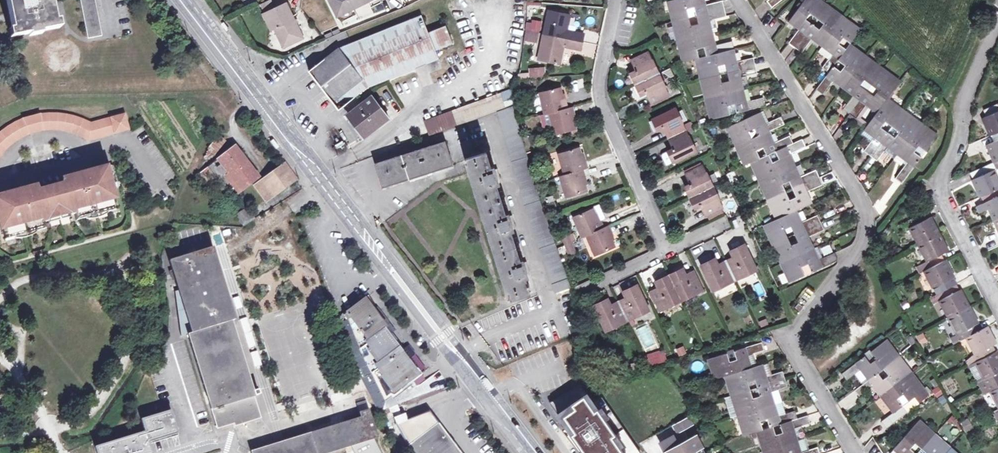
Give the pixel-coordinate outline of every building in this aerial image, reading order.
[(7,8),(13,37),(55,28),(50,0),(6,0),(7,8)] [(87,38),(101,35),(94,0),(80,0),(87,38)] [(261,4),(265,12),(274,8),(270,0),(261,4)] [(338,15),(368,0),(330,0),(338,15)] [(764,106),(762,98),(745,102),(739,77),(756,73),(752,58),(735,62),(732,49),(733,49),(731,41),(714,46),(708,20),(725,16),(721,1),(708,4),(704,5),(703,0),(670,0),(667,1),(682,61),(695,58),(710,119),(729,114),(727,106),(734,104),(737,113),(764,106)] [(850,43),(860,30),(819,0),(804,0),(789,21),(799,28),(789,42),(801,52),(812,38),(833,53),(822,67),(828,72),(816,89),(823,94),(834,80),(854,95),(843,109),(856,118),(866,104),(877,112),(864,129),(875,137),(864,151),(876,160),(887,146),(908,161),(895,178),(902,183),(921,157),(914,152),(918,146),(925,151),(937,136),(887,99),(899,82),(849,45),(846,49),(838,43),(842,38),(850,43)] [(274,27),(281,43),(289,40),(292,42),(303,38),(286,3),(274,8),(265,12),(263,13),(270,29),(274,27)] [(570,15),(549,11),(538,59),(559,64),(563,49),(560,49),(561,46),(580,50),(584,34),(565,30),(565,26),(568,27),(570,15)] [(339,49),(310,71),(339,109),(367,88),(391,78),(439,59),(435,50),(453,43),(446,25),(428,32),(421,15),(370,36),(339,49)] [(524,41),(539,43),(542,22),(526,20),(524,41)] [(228,21),(223,25),(229,33),(234,29),(228,21)] [(669,95),(648,52),(631,60),(636,70),(631,73),(641,95),(646,93),(651,103),(669,95)] [(545,77),(545,67),(528,68),(529,78),(545,77)] [(545,114),(550,112),(555,134),(575,129),(572,115),(574,114),(571,107),(567,108),(564,100),(563,100),(559,87),(539,92),(545,114)] [(509,90),(503,93),(507,104),(511,103),(513,102),(509,90)] [(430,135),(498,111),(512,106),(511,103),(507,104),(503,93),(425,121),(430,135)] [(348,115),(365,137),(388,118),(372,97),(348,115)] [(997,104),(984,110),(986,116),(983,118),(993,141),(987,144),(995,162),(997,161),(997,107),(997,104)] [(555,292),(569,287),(561,263),(540,204),(512,106),(498,111),(514,165),(521,189),(528,214),(539,245),(555,292)] [(696,152),(675,108),(653,119),(658,130),(663,128),(673,149),(661,154),(666,165),(696,152)] [(764,124),(768,122),(763,111),(759,113),(764,124)] [(43,112),(38,113),(41,130),(44,129),(49,129),(54,129),(59,129),(64,130),(69,131),(74,133),(79,135),(87,140),(128,129),(123,113),(90,122),(79,117),(74,115),(68,113),(61,112),(55,112),(49,112),(43,112)] [(41,130),(38,113),(37,113),(31,115),(25,117),(22,118),(28,133),(30,132),(35,131),(39,130),(41,130)] [(764,124),(759,113),(727,127),(736,146),(751,139),(748,131),(755,128),(757,136),(784,124),(780,117),(768,122),(764,124)] [(1,152),(5,149),(8,145),(12,142),(16,139),(21,136),(25,134),(28,133),(22,118),(19,119),(14,122),(8,125),(3,129),(0,131),(0,154),(1,152)] [(751,139),(736,146),(744,165),(750,162),(760,158),(756,150),(763,148),(766,155),(769,154),(775,151),(792,143),(784,124),(757,136),(751,139)] [(208,149),(215,154),(224,141),(217,136),(208,149)] [(760,158),(750,162),(759,181),(794,166),(788,154),(805,147),(801,139),(792,143),(775,151),(779,159),(772,162),(769,154),(766,155),(760,158)] [(273,143),(279,151),(280,150),(282,149),(276,141),(273,143)] [(382,187),(453,165),(445,141),(374,164),(382,187)] [(199,173),(218,198),(226,192),(230,198),(258,177),(234,146),(199,173)] [(914,152),(921,157),(925,151),(918,146),(914,152)] [(559,153),(565,174),(560,176),(566,197),(586,192),(582,177),(584,177),(582,169),(587,168),(584,160),(583,161),(579,147),(559,153)] [(465,158),(508,299),(530,292),(525,277),(529,275),(525,263),(521,264),(511,231),(515,229),(511,216),(506,217),(496,184),(500,183),(496,169),(492,170),(486,152),(465,158)] [(981,197),(987,195),(990,200),(977,206),(980,213),(989,209),(997,228),(997,182),(992,170),(996,169),(993,163),(970,173),(981,197)] [(0,198),(0,228),(1,228),(4,239),(16,235),(15,232),(22,230),(22,228),(29,226),(31,231),(43,228),(41,221),(40,216),(45,214),(46,217),(56,214),(67,212),(66,209),(71,207),(73,213),(75,220),(87,216),(86,212),(93,211),(101,209),(102,212),(115,209),(112,198),(113,197),(109,184),(117,181),(112,164),(97,168),(98,173),(78,179),(76,174),(61,178),(63,184),(36,191),(35,185),(19,189),(20,194),(0,199),(0,198)] [(286,165),(271,177),(280,189),(295,178),(286,165)] [(702,165),(685,174),(689,184),(685,187),(695,209),(700,206),(705,216),(722,208),(702,165)] [(794,166),(759,181),(767,200),(786,192),(783,184),(789,181),(792,189),(818,177),(815,170),(799,177),(794,166)] [(97,168),(76,174),(78,179),(98,173),(97,168)] [(266,200),(280,189),(271,177),(257,187),(266,200)] [(786,192),(767,200),(776,219),(795,210),(811,203),(805,191),(821,184),(818,177),(792,189),(796,197),(789,200),(786,192)] [(0,195),(0,198),(0,199),(20,194),(19,189),(0,195)] [(254,218),(248,208),(236,215),(242,225),(254,218)] [(593,209),(574,216),(582,236),(586,235),(595,256),(614,247),(609,234),(611,233),(607,226),(603,228),(600,221),(598,221),(593,209)] [(795,210),(776,219),(763,224),(772,244),(787,237),(784,229),(790,226),(794,234),(820,222),(817,215),(801,223),(795,210)] [(925,271),(937,294),(930,298),(932,304),(940,300),(957,334),(960,340),(966,337),(975,354),(972,356),(976,363),(983,377),(984,379),(987,385),(997,406),(997,357),(992,345),(995,344),(986,327),(980,330),(941,254),(947,251),(929,217),(926,218),(923,212),(910,219),(913,225),(910,227),(931,267),(925,271)] [(58,219),(56,214),(46,217),(47,220),(47,222),(58,219)] [(787,237),(772,244),(780,262),(812,248),(807,236),(823,230),(820,222),(794,234),(797,242),(790,245),(787,237)] [(562,240),(568,237),(565,230),(559,233),(562,240)] [(310,241),(340,322),(346,320),(344,313),(365,297),(358,287),(346,294),(341,281),(332,258),(316,236),(310,241)] [(562,240),(567,249),(572,247),(568,237),(562,240)] [(755,268),(744,245),(730,252),(733,258),(718,265),(715,259),(701,265),(712,289),(725,283),(727,285),(743,278),(741,274),(755,268)] [(216,428),(232,423),(240,420),(241,422),(260,416),(230,320),(235,319),(212,246),(205,249),(168,260),(178,289),(175,290),(181,335),(187,333),(216,428)] [(575,253),(572,247),(567,249),(569,256),(575,253)] [(817,260),(821,258),(816,247),(812,248),(817,260)] [(812,248),(780,262),(789,282),(804,275),(801,267),(807,264),(811,272),(837,261),(833,252),(821,258),(817,260),(812,248)] [(801,267),(804,275),(811,272),(807,264),(801,267)] [(683,269),(655,282),(658,288),(650,291),(659,311),(668,308),(666,305),(694,292),(695,295),(703,291),(693,271),(686,274),(683,269)] [(637,285),(622,292),(625,298),(610,305),(607,299),(593,305),(604,329),(619,322),(620,325),(636,317),(635,314),(648,308),(637,285)] [(368,295),(365,297),(344,313),(346,320),(340,322),(358,370),(371,397),(377,407),(400,390),(401,391),(404,389),(403,387),(421,373),(414,364),(404,351),(396,339),(376,313),(370,306),(373,304),(368,295)] [(917,336),(920,344),(927,341),(924,333),(917,336)] [(953,343),(960,340),(957,334),(951,337),(953,343)] [(869,349),(862,354),(864,356),(841,373),(846,379),(854,373),(861,368),(869,379),(863,384),(854,390),(859,396),(873,385),(894,412),(881,421),(886,428),(907,412),(902,406),(896,398),(902,393),(908,401),(914,397),(919,403),(928,395),(886,340),(871,351),(869,349)] [(743,435),(757,431),(763,452),(818,452),(816,447),(808,450),(800,452),(796,440),(792,428),(809,423),(807,415),(796,418),(794,411),(777,416),(770,392),(786,387),(782,371),(765,376),(761,364),(750,367),(746,355),(763,350),(761,342),(733,350),(736,359),(729,361),(726,353),(708,358),(714,379),(725,375),(743,435)] [(675,349),(678,357),(686,354),(683,346),(675,349)] [(664,350),(646,353),(648,365),(666,361),(664,350)] [(422,372),(426,369),(416,355),(412,358),(422,372)] [(983,377),(976,363),(969,367),(976,381),(983,377)] [(861,368),(854,373),(863,384),(869,379),(861,368)] [(987,385),(984,379),(977,382),(981,389),(987,385)] [(549,402),(566,426),(569,424),(575,432),(568,436),(579,451),(582,449),(585,452),(641,452),(601,397),(592,402),(580,384),(549,402)] [(936,398),(943,394),(939,386),(932,390),(936,398)] [(902,406),(908,401),(902,393),(896,398),(902,406)] [(983,397),(990,412),(997,409),(990,394),(983,397)] [(882,414),(888,411),(882,398),(876,401),(882,414)] [(397,405),(389,408),(393,416),(400,413),(397,405)] [(251,452),(325,452),(350,445),(354,452),(381,452),(373,438),(376,437),(368,409),(358,412),(360,418),(277,443),(276,439),(271,440),(272,445),(251,451),(251,452)] [(429,410),(396,423),(407,445),(412,452),(461,452),(429,410)] [(148,442),(177,432),(170,411),(161,413),(141,419),(144,432),(95,447),(97,452),(151,452),(148,442)] [(674,425),(678,433),(692,425),(688,417),(674,425)] [(918,420),(894,448),(899,452),(915,452),(910,449),(915,443),(926,452),(955,452),(918,420)] [(566,426),(562,429),(568,436),(575,432),(569,424),(566,426)] [(696,436),(665,452),(705,452),(696,436)] [(804,438),(796,440),(800,452),(808,450),(804,438)]
